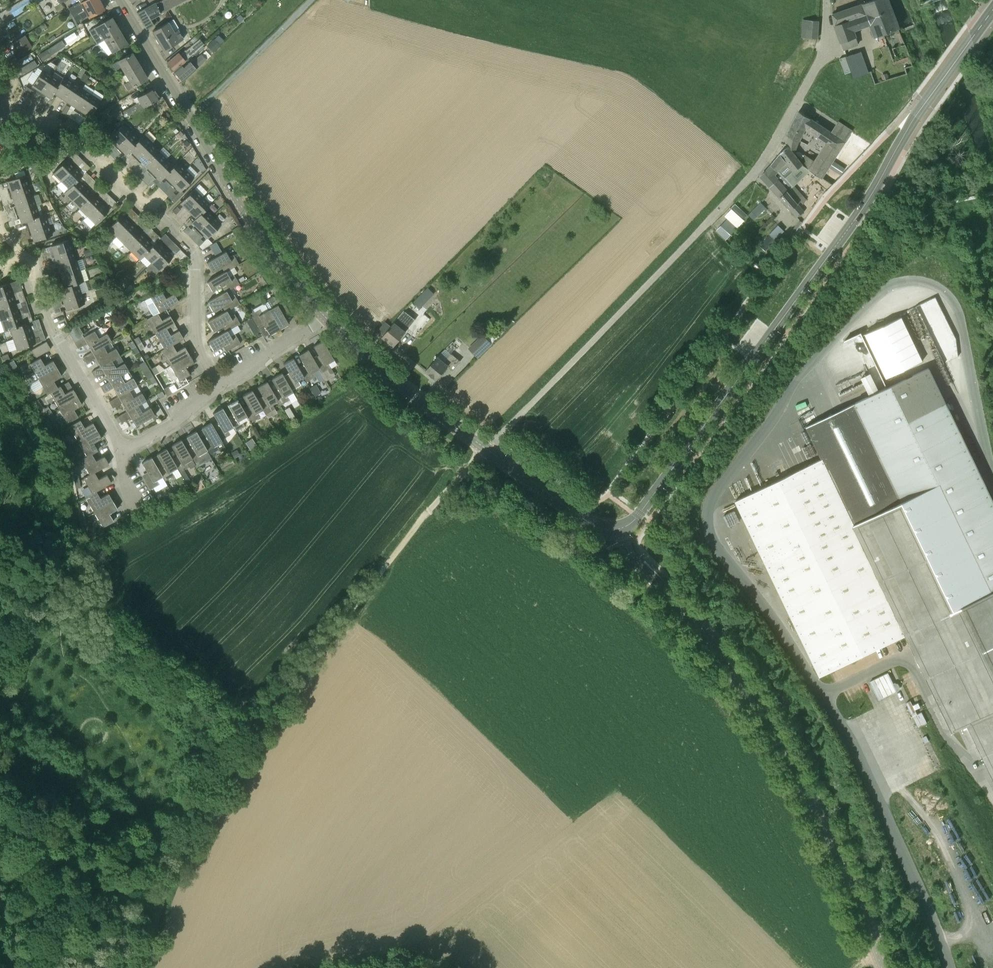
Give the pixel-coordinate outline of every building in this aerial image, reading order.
[(84,11),(88,18),(104,9),(99,0),(83,0),(80,2),(68,8),(73,17),(84,11)] [(151,5),(137,13),(146,29),(158,22),(155,17),(161,14),(186,0),(163,0),(151,5)] [(835,25),(867,14),(869,21),(880,17),(886,34),(899,29),(899,28),(898,24),(903,22),(901,16),(896,18),(889,0),(872,0),(832,15),(835,25)] [(835,25),(841,43),(857,37),(855,32),(870,27),(874,38),(886,34),(880,17),(869,21),(867,14),(835,25)] [(98,43),(103,40),(119,31),(111,17),(102,22),(90,30),(98,43)] [(164,51),(172,46),(183,39),(177,30),(179,29),(173,19),(161,26),(152,31),(164,51)] [(818,21),(803,20),(802,38),(817,39),(818,21)] [(103,40),(111,53),(126,43),(119,31),(103,40)] [(25,35),(11,42),(19,55),(32,47),(25,35)] [(213,38),(206,46),(213,53),(220,46),(213,38)] [(178,53),(167,63),(173,71),(187,58),(187,59),(191,56),(192,56),(198,51),(197,51),(198,50),(203,45),(204,44),(199,39),(180,55),(178,53)] [(48,58),(44,51),(38,55),(42,61),(48,58)] [(124,74),(139,65),(132,52),(112,64),(116,70),(120,67),(124,74)] [(173,71),(183,82),(191,74),(196,69),(206,59),(201,55),(192,64),(187,59),(187,58),(173,71)] [(845,74),(851,72),(852,72),(847,56),(839,59),(845,74)] [(34,60),(30,62),(34,69),(38,66),(34,60)] [(124,84),(127,90),(147,78),(139,65),(124,74),(129,81),(124,84)] [(31,86),(41,92),(52,76),(42,70),(31,86)] [(89,77),(84,73),(80,79),(85,83),(89,77)] [(869,85),(844,75),(834,100),(859,109),(869,85)] [(52,96),(54,93),(53,93),(61,81),(60,81),(52,76),(41,92),(50,98),(51,96),(52,96)] [(63,77),(60,81),(61,81),(53,93),(54,93),(63,99),(72,83),(63,77)] [(63,99),(71,105),(81,89),(72,83),(63,99)] [(34,91),(26,86),(21,93),(29,98),(34,91)] [(143,108),(151,104),(159,98),(153,88),(144,93),(133,99),(136,104),(122,112),(124,115),(126,113),(128,116),(143,108)] [(71,105),(80,111),(90,95),(81,89),(71,105)] [(869,115),(875,96),(869,94),(862,113),(869,115)] [(90,95),(80,111),(90,117),(100,101),(90,95)] [(48,101),(47,103),(50,105),(55,98),(52,96),(51,96),(50,98),(48,101)] [(47,103),(48,101),(44,98),(40,105),(44,108),(47,103)] [(61,112),(65,115),(69,108),(66,105),(61,112)] [(69,108),(65,115),(68,117),(73,110),(69,108)] [(808,170),(813,173),(821,178),(845,142),(799,111),(787,135),(788,136),(788,146),(795,154),(799,142),(805,130),(825,143),(814,161),(804,155),(801,161),(800,162),(802,165),(808,170)] [(79,124),(83,127),(88,119),(84,117),(79,124)] [(109,138),(118,146),(131,133),(123,125),(109,138)] [(101,143),(106,138),(100,132),(96,137),(101,143)] [(137,157),(150,144),(154,140),(147,132),(143,135),(142,136),(138,140),(138,141),(129,150),(130,150),(137,157)] [(126,154),(130,150),(129,150),(138,141),(138,140),(131,133),(118,146),(125,154),(126,154)] [(150,144),(137,157),(145,165),(158,152),(150,144)] [(793,173),(802,165),(800,162),(801,161),(795,154),(788,146),(781,152),(780,153),(772,164),(777,171),(781,174),(782,176),(784,179),(786,178),(793,172),(793,173)] [(145,165),(152,173),(166,160),(158,152),(145,165)] [(60,180),(61,181),(74,168),(66,160),(53,173),(60,180)] [(152,173),(160,180),(160,181),(161,180),(164,176),(173,167),(166,160),(152,173)] [(32,167),(38,171),(41,167),(33,162),(25,164),(32,167)] [(164,176),(172,184),(185,171),(177,163),(173,167),(164,176)] [(791,188),(784,179),(782,176),(781,174),(777,171),(772,164),(761,176),(769,186),(777,179),(787,191),(791,188)] [(68,189),(77,180),(78,180),(81,176),(82,176),(74,168),(61,181),(68,189)] [(185,171),(172,184),(180,192),(193,179),(185,171)] [(28,185),(24,175),(7,181),(10,192),(28,185)] [(787,191),(798,204),(802,202),(799,198),(802,195),(794,186),(793,187),(786,178),(784,179),(791,188),(787,191)] [(780,198),(787,191),(777,179),(769,186),(780,198)] [(68,189),(63,193),(72,201),(85,187),(78,180),(77,180),(68,189)] [(14,202),(31,196),(28,185),(10,192),(14,202)] [(72,201),(79,209),(93,195),(85,187),(72,201)] [(180,203),(188,211),(202,198),(193,190),(180,203)] [(804,211),(798,204),(787,191),(780,198),(797,218),(804,211)] [(79,209),(87,217),(100,203),(93,195),(79,209)] [(17,212),(35,206),(31,196),(14,202),(17,212)] [(205,210),(209,205),(202,198),(188,211),(195,218),(196,218),(205,210)] [(87,217),(95,224),(108,211),(100,203),(87,217)] [(766,208),(760,203),(751,211),(757,217),(766,208)] [(27,220),(39,216),(35,206),(17,212),(21,222),(21,223),(22,223),(27,221),(27,220)] [(191,222),(192,223),(199,230),(212,217),(205,210),(196,218),(195,218),(192,222),(191,222)] [(27,220),(27,221),(30,230),(49,224),(45,213),(43,214),(43,215),(39,216),(27,220)] [(108,229),(116,237),(129,223),(121,215),(108,229)] [(212,217),(199,230),(207,238),(220,225),(212,217)] [(116,237),(124,244),(137,231),(129,223),(116,237)] [(34,241),(53,235),(49,224),(30,230),(34,241)] [(726,239),(731,235),(721,225),(717,230),(726,239)] [(766,249),(784,231),(778,225),(769,233),(770,234),(760,244),(766,249)] [(124,244),(131,252),(145,239),(137,231),(124,244)] [(736,233),(729,239),(735,246),(742,239),(736,233)] [(54,257),(73,250),(69,239),(50,246),(54,257)] [(139,260),(143,255),(152,246),(145,239),(131,252),(139,260)] [(143,255),(151,263),(164,249),(157,242),(156,241),(156,242),(152,246),(143,255)] [(212,250),(219,246),(216,242),(213,244),(210,245),(212,250)] [(151,263),(158,271),(172,257),(164,249),(151,263)] [(185,254),(180,249),(176,253),(181,258),(185,254)] [(58,267),(77,260),(73,250),(54,257),(58,267)] [(494,250),(485,259),(490,264),(498,255),(494,250)] [(226,271),(226,272),(239,264),(233,255),(229,257),(225,251),(206,262),(212,272),(223,266),(226,271)] [(61,277),(80,271),(77,260),(58,267),(61,277)] [(64,287),(78,283),(84,281),(80,271),(61,277),(64,287)] [(227,291),(226,291),(227,292),(239,284),(234,275),(229,277),(226,272),(226,271),(215,277),(207,282),(213,292),(224,285),(227,291)] [(245,274),(237,279),(240,283),(248,278),(245,274)] [(147,291),(153,288),(150,282),(144,284),(147,291)] [(11,294),(7,283),(0,286),(0,298),(11,294)] [(59,289),(62,300),(82,293),(78,283),(64,287),(59,288),(59,289)] [(427,290),(414,303),(420,309),(433,295),(427,290)] [(153,301),(147,305),(153,315),(159,311),(159,312),(178,301),(174,293),(167,297),(168,298),(166,299),(161,291),(152,296),(150,297),(153,301)] [(227,310),(227,311),(239,304),(234,294),(230,297),(227,292),(226,291),(207,302),(213,312),(221,307),(224,305),(227,310)] [(66,310),(85,304),(82,293),(62,300),(66,310)] [(15,305),(11,294),(0,298),(0,309),(15,305)] [(934,296),(917,304),(928,328),(946,320),(934,296)] [(268,310),(279,329),(288,324),(282,313),(288,309),(281,297),(275,300),(274,299),(268,299),(263,302),(268,310)] [(18,315),(15,305),(0,309),(0,320),(0,321),(18,315)] [(128,316),(124,308),(119,310),(123,318),(128,316)] [(270,335),(279,329),(268,310),(262,314),(260,309),(254,312),(252,308),(248,310),(252,317),(257,327),(263,324),(270,335)] [(391,327),(383,336),(395,346),(406,333),(416,320),(404,310),(391,327)] [(227,330),(227,331),(240,323),(234,314),(230,317),(227,311),(216,317),(208,322),(213,331),(224,325),(227,330)] [(146,319),(155,334),(166,328),(174,323),(170,315),(163,319),(164,320),(162,321),(157,313),(146,319)] [(22,325),(21,324),(18,315),(0,321),(4,331),(10,329),(22,325)] [(122,320),(125,327),(130,324),(127,317),(122,320)] [(250,328),(251,327),(255,334),(260,331),(257,327),(252,317),(246,320),(250,328)] [(900,318),(865,335),(886,378),(921,361),(900,318)] [(120,329),(125,327),(122,320),(117,323),(120,329)] [(10,329),(13,339),(31,333),(27,323),(27,322),(26,322),(21,324),(22,325),(10,329)] [(378,332),(383,336),(391,327),(385,323),(378,332)] [(67,330),(70,336),(74,342),(83,337),(82,335),(83,334),(80,330),(77,324),(67,330)] [(83,337),(92,352),(111,341),(107,333),(106,334),(101,326),(94,330),(92,332),(83,337)] [(155,334),(164,349),(172,344),(172,345),(183,338),(178,330),(172,334),(173,335),(171,336),(166,328),(155,334)] [(230,336),(227,331),(227,330),(217,336),(208,341),(214,351),(225,345),(228,350),(240,343),(235,334),(230,336)] [(16,350),(25,347),(34,344),(34,343),(45,339),(44,335),(38,337),(33,339),(31,333),(13,339),(16,350)] [(482,335),(468,349),(478,359),(492,344),(482,335)] [(50,349),(46,341),(31,349),(36,357),(50,349)] [(92,352),(101,367),(120,356),(115,348),(111,341),(92,352)] [(318,369),(325,380),(335,375),(328,363),(334,360),(323,341),(313,346),(319,358),(314,361),(319,369),(318,369)] [(438,356),(432,363),(426,371),(436,379),(448,365),(444,361),(459,347),(453,341),(438,356)] [(164,349),(161,351),(170,366),(189,355),(185,347),(178,351),(179,351),(177,352),(172,345),(172,344),(164,349)] [(299,369),(304,377),(303,377),(306,382),(315,376),(313,372),(318,369),(319,369),(314,361),(308,349),(298,355),(305,366),(299,369)] [(8,354),(2,356),(4,363),(10,361),(8,354)] [(170,366),(164,369),(173,383),(163,389),(167,396),(172,393),(187,384),(184,378),(190,374),(186,367),(194,362),(189,355),(170,366)] [(109,381),(110,382),(129,371),(124,363),(120,356),(101,367),(92,372),(95,378),(104,372),(109,381)] [(38,379),(57,368),(52,360),(44,364),(39,357),(29,363),(34,371),(24,377),(26,379),(25,379),(29,385),(38,379)] [(293,358),(283,364),(290,375),(285,378),(284,378),(291,390),(292,390),(301,385),(298,381),(303,377),(304,377),(299,369),(293,358)] [(930,367),(857,402),(904,501),(941,484),(992,591),(992,499),(930,367)] [(47,394),(49,393),(58,388),(53,380),(55,379),(55,380),(62,376),(57,368),(38,379),(47,394)] [(118,396),(118,397),(129,390),(133,388),(137,386),(133,378),(129,371),(110,382),(101,387),(104,393),(113,387),(118,396)] [(282,373),(272,379),(278,390),(273,393),(277,401),(280,405),(289,400),(287,395),(293,392),(292,390),(291,390),(284,378),(285,378),(282,373)] [(267,382),(257,387),(263,399),(258,401),(258,402),(263,409),(262,410),(265,414),(274,408),(272,404),(277,401),(273,393),(267,382)] [(316,384),(310,388),(312,391),(315,396),(321,393),(318,387),(316,384)] [(60,386),(58,388),(49,393),(59,408),(77,397),(73,389),(66,393),(67,394),(65,395),(60,386)] [(127,411),(138,405),(146,400),(142,393),(133,397),(129,390),(118,397),(127,411)] [(260,417),(257,413),(262,410),(263,409),(258,402),(258,401),(252,390),(242,396),(249,407),(243,410),(248,418),(247,418),(250,423),(260,417)] [(159,399),(165,396),(162,391),(156,394),(159,399)] [(109,400),(113,407),(121,402),(117,395),(109,400)] [(59,408),(68,423),(78,416),(73,408),(75,407),(75,408),(82,404),(77,397),(59,408)] [(237,399),(227,405),(234,416),(229,419),(228,419),(233,427),(235,431),(245,426),(242,421),(247,418),(248,418),(243,410),(237,399)] [(956,609),(904,501),(857,402),(806,426),(822,461),(906,636),(952,731),(958,728),(968,750),(978,746),(992,778),(992,686),(956,609)] [(142,412),(138,405),(127,411),(136,427),(155,415),(150,407),(142,412)] [(214,428),(213,428),(221,440),(230,434),(227,430),(233,427),(228,419),(229,419),(222,408),(212,413),(219,425),(214,428)] [(296,418),(292,412),(286,415),(290,421),(296,418)] [(69,426),(78,441),(97,430),(93,423),(86,426),(87,427),(85,428),(80,420),(69,426)] [(202,442),(207,450),(206,450),(209,455),(219,449),(216,445),(222,441),(221,440),(213,428),(214,428),(211,422),(201,428),(208,439),(202,442)] [(78,441),(87,456),(92,454),(98,450),(93,442),(95,441),(95,442),(101,438),(97,430),(78,441)] [(193,448),(188,451),(187,451),(192,459),(194,464),(209,455),(206,450),(207,450),(202,442),(196,431),(186,437),(193,448)] [(172,460),(177,468),(179,472),(189,467),(186,462),(192,459),(187,451),(188,451),(186,449),(181,440),(171,445),(178,457),(173,460),(172,460)] [(247,441),(245,442),(251,451),(253,449),(247,441)] [(158,469),(162,476),(164,481),(174,475),(171,471),(177,468),(172,460),(173,460),(166,449),(157,454),(163,465),(158,468),(158,469)] [(240,455),(237,449),(231,453),(234,458),(240,455)] [(81,460),(89,475),(94,472),(108,464),(104,456),(97,460),(98,461),(96,462),(92,454),(87,456),(81,460)] [(142,463),(148,474),(142,477),(150,490),(159,484),(157,480),(162,476),(158,469),(158,468),(151,457),(142,463)] [(906,636),(822,461),(737,502),(821,676),(906,636)] [(83,478),(92,493),(96,491),(111,482),(107,474),(100,478),(101,479),(99,480),(94,472),(89,475),(83,478)] [(190,481),(186,473),(181,476),(186,484),(190,481)] [(956,609),(992,591),(941,484),(904,501),(956,609)] [(96,491),(92,493),(85,497),(94,512),(113,501),(108,493),(102,497),(102,498),(101,499),(96,491)] [(103,527),(104,526),(113,521),(109,513),(110,512),(111,512),(117,509),(113,501),(94,512),(103,527)] [(992,686),(992,591),(956,609),(992,686)] [(877,697),(900,688),(897,680),(893,681),(890,671),(870,678),(877,697)]
